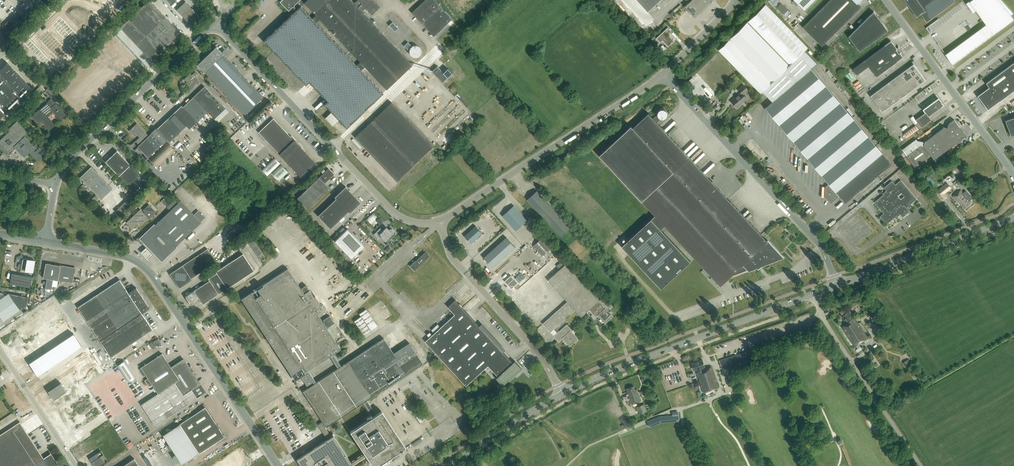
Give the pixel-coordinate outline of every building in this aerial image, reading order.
[(119,27),(151,61),(172,41),(181,32),(177,28),(177,27),(151,0),(147,0),(119,27)] [(294,12),(264,41),(305,85),(309,81),(312,85),(327,101),(323,104),(346,128),(383,93),(361,69),(365,66),(386,89),(413,64),(399,50),(361,10),(364,7),(371,14),(380,6),(374,0),(357,0),(354,3),(351,0),(281,0),(279,1),(288,11),(291,8),(294,12)] [(452,19),(435,0),(425,0),(412,13),(434,36),(452,19)] [(648,12),(661,0),(637,0),(648,12)] [(688,3),(684,6),(693,17),(697,13),(711,0),(691,0),(688,3)] [(789,10),(780,0),(771,0),(784,14),(789,10)] [(815,0),(794,0),(805,11),(815,0)] [(860,0),(830,0),(803,27),(822,46),(861,7),(857,3),(860,0)] [(954,0),(904,0),(917,17),(917,16),(920,14),(926,22),(955,1),(954,0)] [(967,3),(966,4),(973,13),(976,11),(986,24),(945,54),(953,64),(1013,19),(1011,15),(1013,13),(1001,0),(971,0),(967,3)] [(185,1),(176,9),(190,24),(199,16),(185,1)] [(772,101),(811,69),(817,63),(805,50),(808,47),(766,4),(718,50),(760,93),(763,91),(772,101)] [(888,31),(873,11),(848,36),(860,51),(888,31)] [(18,27),(10,18),(5,23),(4,23),(1,25),(10,35),(18,27)] [(398,28),(393,22),(389,25),(395,31),(398,28)] [(670,45),(674,41),(669,35),(672,32),(668,28),(656,38),(660,43),(662,41),(667,46),(670,44),(670,45)] [(701,38),(703,40),(712,31),(711,29),(701,38)] [(898,47),(898,46),(898,47),(897,49),(891,41),(852,69),(857,75),(869,66),(876,76),(903,57),(900,53),(901,52),(902,52),(903,53),(903,52),(902,52),(901,51),(900,51),(900,50),(899,49),(899,48),(898,47)] [(409,50),(409,51),(409,52),(409,53),(409,54),(410,54),(411,55),(411,56),(412,56),(413,56),(414,57),(415,57),(416,56),(417,56),(418,55),(419,54),(420,53),(420,52),(420,51),(420,50),(420,49),(419,48),(418,47),(417,46),(416,46),(415,45),(414,45),(413,46),(412,46),(411,46),(411,47),(410,48),(409,49),(409,50)] [(245,114),(263,97),(221,54),(216,48),(198,65),(204,70),(203,71),(245,114)] [(986,83),(989,87),(977,96),(988,110),(1013,90),(1013,62),(986,83)] [(4,114),(21,97),(31,88),(7,63),(0,70),(0,118),(4,114)] [(913,64),(870,96),(882,112),(925,80),(913,64)] [(443,72),(437,66),(432,71),(443,82),(448,77),(447,76),(451,73),(446,68),(443,72)] [(829,184),(839,196),(845,203),(891,164),(826,86),(811,69),(772,101),(765,108),(829,184)] [(195,71),(191,75),(189,73),(183,79),(186,82),(185,83),(191,89),(199,81),(201,83),(204,80),(199,75),(195,71)] [(743,94),(748,90),(744,85),(739,90),(741,92),(736,97),(735,97),(733,99),(731,102),(736,108),(747,98),(743,94)] [(167,140),(169,142),(186,126),(189,129),(207,111),(218,122),(228,112),(204,86),(183,107),(181,105),(156,128),(156,127),(151,132),(152,133),(162,144),(167,140)] [(60,118),(65,113),(51,98),(31,116),(38,124),(41,122),(48,129),(53,124),(46,116),(53,110),(60,118)] [(317,109),(326,100),(324,98),(315,107),(317,109)] [(928,116),(943,105),(938,98),(923,109),(925,112),(916,120),(921,127),(931,120),(928,116)] [(396,181),(433,146),(391,102),(354,137),(396,181)] [(768,240),(767,241),(657,122),(661,118),(662,118),(663,118),(664,118),(665,118),(665,117),(666,117),(666,116),(667,115),(667,114),(667,113),(667,112),(667,111),(666,111),(666,110),(665,110),(664,109),(663,109),(662,109),(661,109),(660,110),(659,110),(659,111),(658,111),(658,112),(658,113),(658,114),(653,118),(649,113),(633,128),(631,126),(599,155),(642,201),(655,215),(622,246),(661,288),(690,261),(661,229),(665,226),(720,286),(731,277),(748,270),(749,271),(757,268),(758,269),(761,266),(784,258),(768,240)] [(1013,135),(1013,117),(1005,121),(1011,136),(1013,135)] [(300,177),(315,163),(300,147),(301,147),(294,139),(293,140),(273,118),(258,132),(268,143),(300,177)] [(924,142),(916,141),(903,151),(915,168),(931,156),(934,160),(958,141),(965,136),(960,129),(960,128),(954,120),(949,124),(947,128),(943,126),(943,128),(924,142)] [(0,142),(0,146),(6,152),(14,144),(19,139),(27,132),(17,121),(12,126),(9,128),(9,129),(11,131),(0,142)] [(162,144),(152,133),(148,136),(137,124),(129,131),(132,134),(135,132),(139,137),(135,141),(139,145),(137,146),(148,157),(162,144)] [(919,128),(916,124),(904,133),(907,138),(919,128)] [(19,139),(14,144),(16,147),(14,149),(22,157),(29,150),(32,147),(24,139),(22,141),(19,139)] [(157,167),(175,150),(167,142),(149,159),(157,167)] [(32,147),(29,150),(38,159),(46,151),(38,143),(33,148),(32,147)] [(128,186),(140,175),(130,165),(130,164),(117,151),(105,162),(118,176),(128,186)] [(280,163),(274,157),(262,170),(267,176),(280,163)] [(773,166),(775,164),(773,162),(767,167),(773,176),(778,172),(773,166)] [(281,164),(272,173),(279,180),(288,172),(281,164)] [(101,199),(112,189),(91,167),(80,177),(101,199)] [(324,183),(334,174),(328,168),(319,177),(297,198),(307,209),(329,188),(324,183)] [(928,178),(926,179),(931,186),(934,183),(932,180),(933,179),(931,176),(929,175),(927,177),(928,178)] [(896,217),(900,214),(902,217),(910,211),(907,207),(916,199),(900,180),(895,185),(892,181),(884,188),(886,191),(883,193),(884,194),(874,202),(883,213),(880,217),(886,224),(896,216),(896,217)] [(951,188),(950,187),(947,183),(935,193),(942,200),(946,196),(944,194),(951,188)] [(830,203),(839,196),(829,184),(825,187),(825,196),(830,203)] [(330,229),(350,209),(352,211),(360,202),(345,186),(336,195),(338,196),(317,216),(330,229)] [(537,191),(527,200),(561,237),(570,228),(537,191)] [(964,208),(971,203),(966,198),(965,198),(963,195),(964,194),(961,191),(953,196),(958,202),(959,201),(964,208)] [(129,197),(115,211),(120,215),(134,202),(129,197)] [(170,210),(178,202),(175,199),(170,203),(164,197),(161,201),(170,210)] [(154,224),(142,235),(141,234),(137,238),(137,241),(140,244),(142,244),(143,242),(162,261),(176,247),(175,247),(201,222),(180,200),(155,225),(154,224)] [(141,225),(148,218),(149,219),(156,212),(148,204),(142,210),(144,212),(143,213),(140,209),(126,223),(132,229),(139,222),(141,225)] [(513,206),(502,216),(516,231),(527,221),(513,206)] [(371,223),(376,218),(372,214),(367,219),(371,223)] [(464,236),(470,243),(482,233),(475,226),(464,236)] [(395,234),(395,232),(392,229),(390,229),(389,230),(386,227),(383,231),(380,228),(373,234),(381,242),(383,239),(385,240),(388,238),(389,240),(395,234)] [(351,258),(364,246),(347,229),(334,241),(351,258)] [(506,237),(484,258),(493,267),(515,247),(506,237)] [(552,248),(543,238),(534,246),(543,256),(552,248)] [(141,251),(148,258),(153,253),(146,246),(141,251)] [(374,255),(379,260),(386,253),(381,248),(374,255)] [(214,259),(207,249),(169,274),(179,288),(192,280),(191,278),(199,273),(212,260),(214,259)] [(430,256),(425,252),(410,266),(414,271),(430,256)] [(199,300),(202,304),(254,271),(243,254),(216,272),(217,273),(208,279),(209,281),(193,291),(185,296),(185,297),(190,305),(199,300)] [(33,272),(35,261),(30,260),(30,261),(28,260),(28,259),(24,259),(22,260),(21,264),(20,264),(19,264),(18,268),(19,268),(20,269),(20,270),(26,271),(26,270),(28,270),(28,271),(33,272)] [(590,310),(599,300),(566,263),(564,265),(562,262),(557,266),(560,269),(548,280),(567,302),(543,324),(550,332),(552,331),(555,335),(554,336),(559,342),(564,337),(566,339),(565,340),(570,346),(578,339),(571,332),(573,331),(567,324),(560,331),(558,329),(564,324),(562,322),(575,311),(581,317),(590,310)] [(51,289),(53,280),(72,283),(74,273),(75,273),(76,268),(75,268),(45,263),(43,278),(47,278),(45,288),(51,289)] [(313,297),(307,287),(306,285),(300,289),(286,269),(276,275),(266,282),(241,299),(266,338),(265,338),(269,345),(270,344),(294,380),(300,376),(308,387),(303,391),(322,421),(317,424),(327,440),(302,456),(301,454),(299,456),(300,457),(297,459),(301,465),(352,465),(351,465),(366,455),(373,465),(376,465),(405,447),(381,411),(376,415),(366,400),(422,363),(409,343),(393,353),(383,338),(341,366),(333,354),(340,349),(333,339),(341,334),(337,328),(329,333),(326,328),(334,323),(329,316),(322,321),(313,307),(319,303),(315,296),(313,297)] [(30,287),(32,277),(12,273),(10,284),(30,287)] [(512,289),(518,283),(511,276),(505,281),(512,289)] [(119,279),(77,307),(110,357),(152,329),(141,313),(149,308),(136,287),(128,293),(119,279)] [(2,293),(0,294),(0,316),(3,321),(20,310),(19,309),(26,308),(29,298),(10,294),(9,294),(8,293),(4,296),(2,293)] [(430,337),(425,341),(466,386),(488,366),(498,376),(496,378),(501,384),(512,373),(513,374),(517,371),(516,370),(520,366),(515,361),(513,363),(484,331),(478,324),(456,300),(448,307),(455,314),(432,335),(430,332),(427,335),(430,337)] [(599,300),(590,310),(596,317),(598,315),(605,323),(613,316),(599,301),(600,301),(599,300)] [(376,326),(365,309),(359,313),(361,316),(353,321),(362,335),(376,326)] [(855,346),(868,338),(849,310),(841,316),(847,323),(841,327),(855,346)] [(82,346),(73,333),(29,363),(38,376),(82,346)] [(6,343),(8,347),(18,343),(19,344),(21,343),(19,339),(6,343)] [(140,368),(141,368),(139,369),(143,376),(145,374),(158,394),(141,405),(155,426),(200,395),(195,387),(199,384),(183,359),(176,364),(175,364),(170,367),(162,354),(140,368)] [(727,370),(743,365),(742,362),(739,354),(723,359),(726,367),(727,370)] [(909,359),(903,363),(906,368),(912,364),(909,359)] [(705,369),(704,366),(705,366),(702,360),(691,363),(693,370),(696,369),(698,372),(697,373),(703,393),(719,388),(711,366),(705,369)] [(128,382),(135,377),(124,361),(117,365),(128,382)] [(66,391),(60,383),(48,391),(53,399),(66,391)] [(636,389),(635,389),(634,386),(626,389),(629,397),(628,397),(631,404),(641,401),(638,394),(637,394),(636,391),(637,391),(636,389)] [(639,413),(639,414),(647,411),(644,404),(636,407),(638,411),(639,413)] [(179,424),(163,435),(182,464),(199,453),(224,437),(205,407),(179,424)] [(3,424),(17,415),(14,411),(0,420),(3,424)] [(672,415),(659,416),(647,422),(649,427),(661,423),(679,421),(678,411),(672,412),(672,415)] [(50,454),(44,459),(19,422),(0,435),(0,465),(58,465),(50,454)] [(232,465),(248,456),(245,450),(217,465),(233,465),(232,465)] [(94,465),(97,465),(104,462),(101,456),(103,455),(101,451),(89,458),(94,465)]
